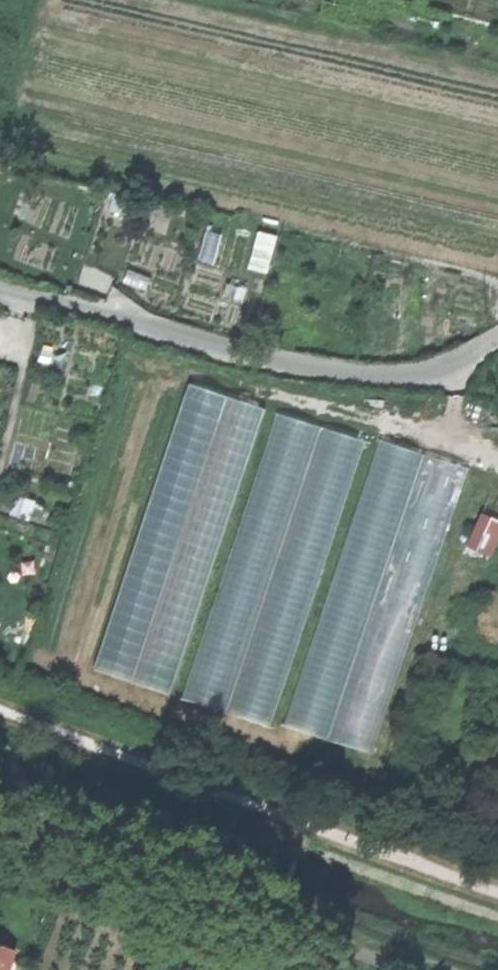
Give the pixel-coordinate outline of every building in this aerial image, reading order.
[(273,272),(279,235),(261,232),(255,269),(273,272)] [(264,409),(190,384),(96,670),(169,694),(264,409)] [(368,442),(276,412),(182,698),(271,727),(368,442)] [(469,470),(381,440),(285,726),(373,755),(469,470)] [(497,555),(497,518),(485,512),(469,547),(496,559),(497,555)] [(0,951),(0,969),(12,969),(17,957),(0,951)]
